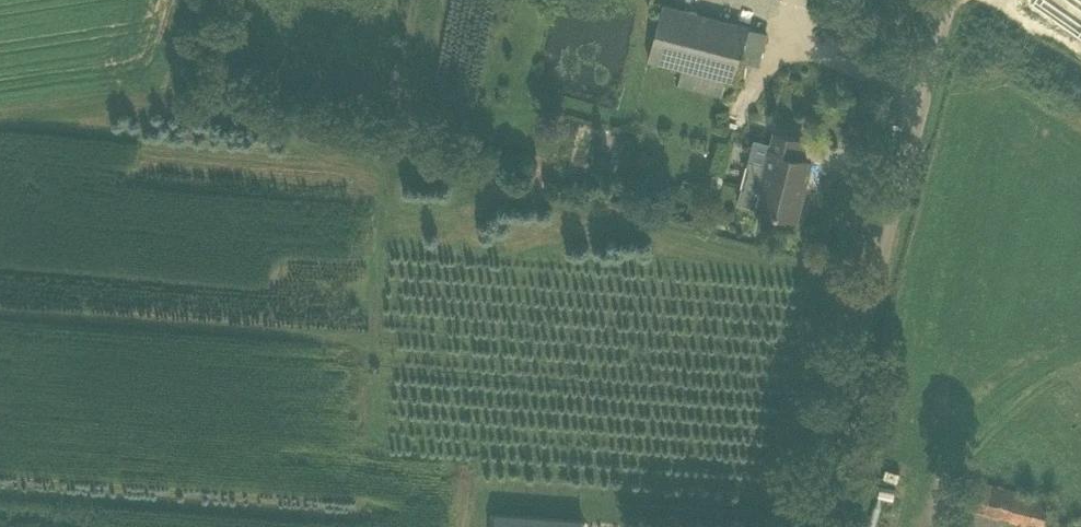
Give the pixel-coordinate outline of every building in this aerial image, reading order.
[(663,4),(649,58),(735,81),(750,27),(663,4)] [(775,131),(767,163),(750,159),(738,202),(760,207),(797,217),(803,194),(798,192),(807,158),(799,155),(803,138),(775,131)] [(1039,526),(1043,526),(1051,498),(967,476),(959,506),(1039,526)] [(583,520),(583,519),(495,514),(494,526),(583,526),(583,520)] [(1063,526),(1080,526),(1080,516),(1063,526)]
